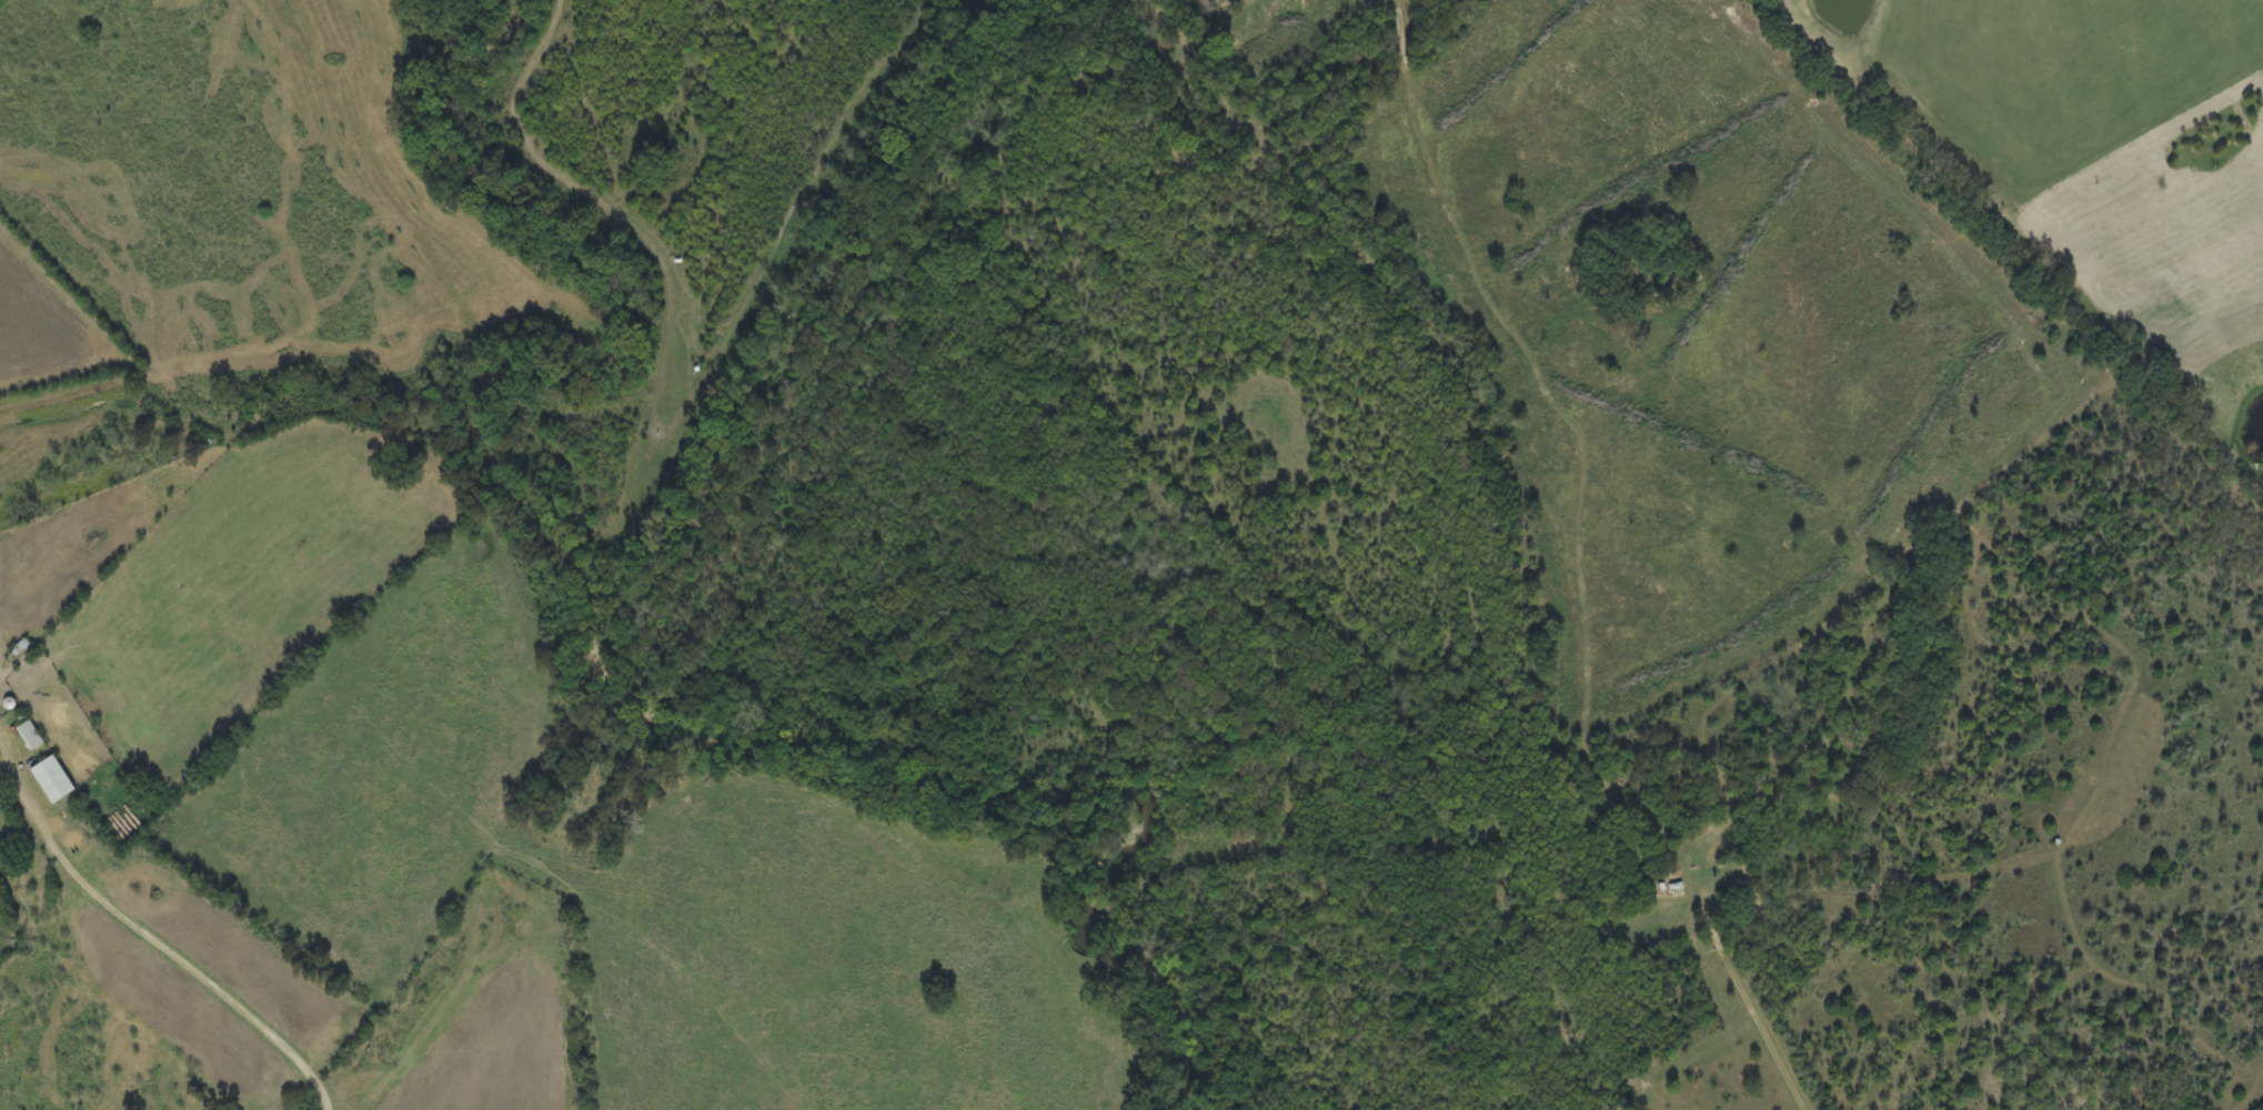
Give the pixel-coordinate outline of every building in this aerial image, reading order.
[(30,773),(52,807),(75,792),(53,758),(30,773)]
